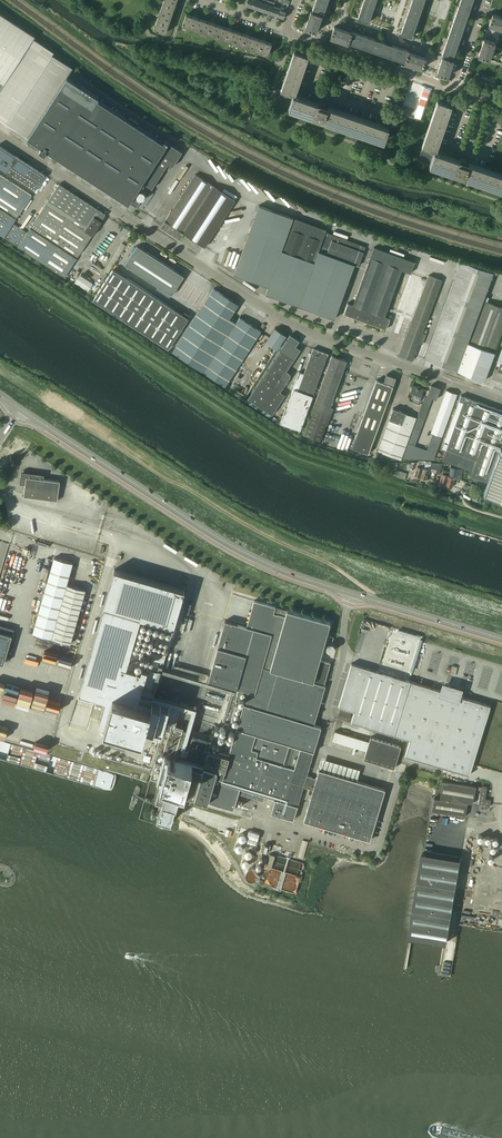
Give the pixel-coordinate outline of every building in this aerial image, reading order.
[(177,0),(176,0),(164,0),(159,14),(171,18),(177,0)] [(261,1),(257,0),(254,0),(251,7),(258,10),(261,1)] [(328,0),(316,0),(314,5),(325,8),(328,0)] [(471,2),(466,0),(460,0),(458,5),(469,9),(471,2)] [(264,12),(267,4),(261,1),(258,10),(264,12)] [(419,14),(422,5),(411,1),(408,10),(419,14)] [(371,15),(374,6),(363,2),(360,11),(371,15)] [(270,14),(273,6),(267,4),(264,12),(270,14)] [(323,16),(325,8),(314,5),(312,11),(322,15),(323,16)] [(466,17),(469,9),(458,5),(455,14),(466,17)] [(277,16),(280,8),(273,6),(270,14),(277,16)] [(287,10),(280,8),(277,16),(284,18),(287,10)] [(416,22),(419,14),(408,10),(406,19),(416,22)] [(318,24),(322,15),(312,11),(311,11),(307,21),(318,24)] [(368,22),(371,15),(360,11),(357,18),(368,22)] [(0,13),(0,119),(28,137),(27,137),(41,146),(39,150),(45,154),(47,150),(128,203),(129,203),(136,208),(140,202),(132,197),(142,182),(152,188),(168,163),(172,166),(182,152),(164,140),(163,142),(97,100),(99,97),(67,77),(73,68),(52,54),(54,52),(33,38),(35,36),(0,13)] [(166,33),(169,23),(171,18),(159,14),(154,29),(166,33)] [(201,32),(205,20),(186,14),(182,26),(201,32)] [(463,26),(466,17),(455,14),(452,23),(463,26)] [(497,28),(501,17),(492,14),(489,25),(497,28)] [(414,30),(416,22),(406,19),(403,27),(414,30)] [(218,38),(222,26),(205,20),(201,32),(218,38)] [(316,32),(318,24),(307,21),(305,28),(316,32)] [(460,35),(463,26),(452,23),(449,31),(460,35)] [(235,44),(239,32),(222,26),(218,38),(235,44)] [(340,40),(343,30),(334,26),(330,37),(340,40)] [(411,36),(414,30),(403,27),(401,33),(411,36)] [(348,42),(351,32),(343,30),(340,40),(348,43),(348,42)] [(357,45),(360,34),(351,31),(351,32),(348,42),(357,45)] [(457,43),(460,35),(449,31),(447,39),(457,43)] [(252,49),(256,38),(239,32),(235,44),(252,49)] [(366,48),(370,37),(360,34),(357,45),(366,48)] [(374,51),(377,40),(370,37),(366,48),(374,51)] [(268,55),(272,43),(256,38),(252,49),(268,55)] [(455,51),(457,43),(447,39),(444,47),(455,51)] [(492,51),(495,42),(484,39),(481,47),(492,51)] [(382,54),(385,42),(377,40),(374,51),(382,54)] [(388,56),(392,45),(389,43),(385,42),(382,54),(388,56)] [(396,58),(400,47),(392,45),(388,56),(396,58)] [(405,62),(409,52),(409,51),(400,47),(396,58),(405,61),(405,62)] [(452,59),(455,51),(444,47),(441,56),(442,56),(453,60),(453,59),(452,59)] [(489,60),(492,51),(481,47),(478,56),(489,60)] [(300,76),(307,56),(295,52),(288,72),(300,76)] [(413,65),(417,55),(409,52),(405,62),(413,65)] [(426,58),(417,55),(413,65),(422,68),(426,58)] [(450,68),(453,60),(442,56),(439,65),(450,68)] [(447,77),(450,68),(439,65),(436,73),(447,77)] [(293,97),(300,76),(288,72),(281,92),(293,97)] [(288,109),(293,97),(281,92),(277,105),(288,109)] [(306,115),(310,103),(293,97),(288,109),(306,115)] [(322,102),(323,99),(322,99),(321,99),(320,99),(319,99),(318,99),(317,99),(316,99),(315,99),(313,104),(310,103),(306,115),(326,122),(330,109),(327,108),(329,104),(322,102)] [(443,125),(450,105),(438,101),(431,121),(443,125)] [(350,116),(330,109),(326,122),(346,128),(350,116)] [(369,123),(350,116),(346,128),(365,135),(369,123)] [(435,148),(443,125),(431,121),(423,144),(435,148)] [(384,141),(388,129),(369,123),(365,135),(384,141)] [(434,152),(435,148),(423,144),(418,161),(425,164),(430,151),(434,152)] [(19,158),(0,146),(0,168),(35,191),(45,175),(19,158)] [(452,159),(434,152),(430,151),(425,164),(447,171),(452,159)] [(464,158),(465,155),(464,155),(463,155),(462,155),(461,154),(460,154),(459,155),(458,155),(457,155),(456,155),(455,160),(452,159),(447,171),(468,178),(472,166),(469,164),(470,160),(464,158)] [(487,185),(491,172),(472,166),(468,178),(487,185)] [(491,172),(487,185),(501,190),(501,176),(491,172)] [(183,233),(213,186),(195,174),(161,226),(179,239),(183,233)] [(0,175),(0,235),(41,262),(82,200),(59,184),(27,232),(13,223),(32,195),(0,175)] [(235,200),(214,187),(213,186),(183,233),(204,247),(235,200)] [(105,215),(83,200),(82,200),(41,262),(64,277),(105,215)] [(293,218),(259,205),(234,274),(268,286),(266,293),(334,318),(354,264),(358,266),(366,246),(325,231),(326,229),(294,218),(282,250),(293,218)] [(171,295),(184,276),(174,269),(176,265),(173,263),(170,267),(137,245),(124,264),(171,295)] [(415,262),(374,247),(353,305),(348,303),(344,314),(386,329),(390,318),(384,316),(402,269),(411,272),(415,262)] [(461,261),(425,359),(484,380),(501,332),(501,308),(484,301),(469,342),(467,342),(493,272),(461,261)] [(175,339),(189,318),(113,269),(93,300),(168,349),(172,344),(175,339)] [(413,274),(399,311),(409,315),(423,278),(413,274)] [(92,283),(80,275),(76,282),(88,290),(92,283)] [(442,280),(429,275),(399,355),(413,360),(442,280)] [(229,334),(222,329),(238,305),(213,288),(179,341),(175,346),(172,351),(225,386),(237,369),(215,355),(229,334)] [(239,317),(229,334),(215,355),(237,369),(261,331),(239,317)] [(287,332),(277,325),(267,340),(278,347),(287,332)] [(280,392),(290,376),(290,375),(290,374),(289,373),(286,371),(300,349),(296,346),(299,341),(290,334),(248,398),(272,414),(285,395),(280,392)] [(305,417),(328,354),(313,349),(304,374),(299,372),(293,389),(292,393),(286,409),(285,409),(280,422),(300,430),(305,417)] [(329,406),(345,360),(332,355),(303,435),(320,441),(326,424),(327,425),(333,408),(329,406)] [(368,453),(396,377),(387,374),(384,382),(376,380),(352,447),(368,453)] [(436,399),(440,388),(436,387),(436,386),(431,384),(427,396),(436,399)] [(427,390),(413,385),(410,392),(415,394),(413,400),(418,402),(421,396),(424,397),(427,390)] [(441,436),(457,394),(446,390),(431,432),(441,436)] [(461,395),(442,448),(446,449),(442,461),(472,472),(470,476),(488,482),(484,492),(501,498),(501,452),(499,451),(501,443),(501,410),(461,395)] [(432,398),(425,396),(418,414),(403,455),(403,457),(433,459),(441,437),(433,434),(427,450),(415,445),(432,398)] [(416,417),(393,408),(389,420),(377,452),(380,453),(380,451),(401,459),(416,417)] [(427,444),(429,436),(427,436),(428,435),(420,433),(417,444),(422,445),(423,443),(427,444)] [(420,477),(424,463),(418,462),(414,475),(420,477)] [(431,465),(424,463),(420,477),(426,479),(431,465)] [(451,466),(450,470),(449,472),(449,473),(445,485),(452,487),(454,478),(457,479),(459,468),(451,466)] [(449,472),(450,470),(444,468),(439,483),(445,485),(449,473),(449,472)] [(60,481),(44,479),(44,474),(22,471),(20,479),(20,483),(25,484),(24,496),(57,501),(60,481)] [(406,474),(397,471),(396,474),(400,475),(399,478),(405,480),(406,474)] [(67,584),(73,563),(54,557),(33,633),(70,643),(86,590),(67,584)] [(184,589),(114,569),(79,691),(106,699),(100,722),(142,735),(146,723),(162,727),(169,704),(153,699),(184,589)] [(276,606),(274,613),(268,633),(225,620),(208,680),(232,687),(223,720),(228,722),(223,740),(222,740),(218,753),(208,750),(210,742),(192,737),(187,755),(176,752),(179,744),(180,745),(180,742),(182,742),(186,729),(183,728),(183,727),(171,724),(172,722),(168,721),(165,730),(168,731),(166,740),(171,741),(162,774),(160,773),(159,776),(161,777),(158,787),(165,789),(157,817),(171,821),(177,799),(182,800),(183,795),(234,810),(239,794),(264,801),(265,796),(275,799),(271,813),(293,820),(313,751),(314,751),(321,727),(314,724),(325,685),(313,681),(325,641),(330,622),(276,606)] [(4,664),(11,639),(12,635),(0,631),(0,662),(4,664)] [(64,650),(76,654),(78,646),(66,642),(64,650)] [(348,673),(338,706),(354,711),(351,722),(394,735),(411,681),(351,663),(348,673)] [(411,681),(394,735),(410,739),(405,755),(469,775),(490,705),(458,695),(459,690),(444,685),(443,691),(411,681)] [(37,708),(39,698),(0,689),(0,699),(37,708)] [(351,713),(340,709),(338,714),(349,718),(351,713)] [(332,739),(366,750),(369,741),(335,731),(332,739)] [(370,737),(369,741),(366,750),(364,759),(394,768),(401,746),(370,737)] [(385,789),(319,769),(304,821),(370,840),(385,789)] [(476,786),(443,780),(440,798),(434,797),(432,810),(465,816),(467,802),(473,803),(476,786)] [(487,787),(482,786),(479,803),(490,805),(490,800),(485,799),(487,787)] [(257,845),(258,833),(246,831),(245,837),(246,838),(245,844),(257,845)] [(298,857),(303,858),(308,841),(302,840),(298,857)] [(242,847),(241,857),(250,857),(251,851),(247,851),(247,847),(242,847)] [(459,858),(424,852),(410,937),(445,943),(459,858)] [(289,864),(290,864),(289,868),(296,870),(299,863),(290,859),(289,864)]
